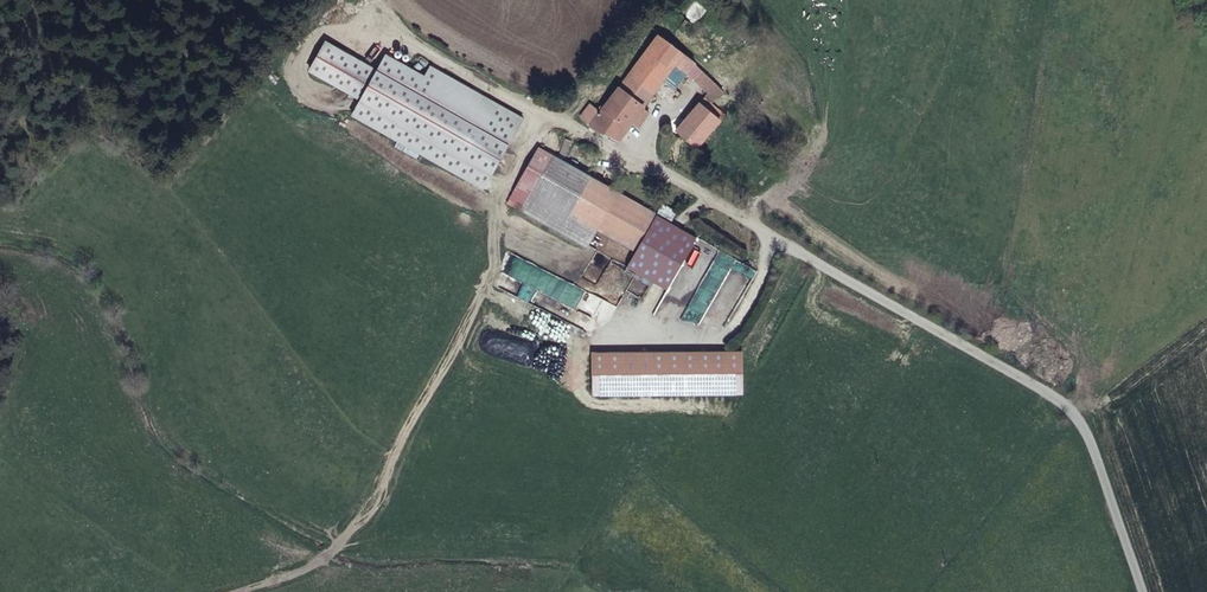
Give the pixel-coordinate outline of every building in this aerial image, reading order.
[(378,70),(326,41),(308,72),(360,102),(351,117),(484,191),(525,119),(431,66),(426,76),(387,54),(378,70)] [(591,131),(617,145),(632,125),(642,111),(675,67),(686,75),(693,66),(660,41),(602,116),(594,127),(591,131)] [(700,108),(722,126),(727,121),(705,103),(700,108)] [(699,153),(722,126),(700,108),(677,134),(699,153)] [(584,120),(594,127),(602,116),(593,110),(584,120)] [(642,111),(632,125),(639,130),(650,116),(642,111)] [(506,206),(585,250),(596,230),(618,193),(539,149),(506,206)] [(618,193),(596,230),(636,253),(658,216),(618,193)] [(663,206),(658,216),(671,223),(676,213),(663,206)] [(628,268),(668,291),(698,238),(671,223),(658,216),(636,253),(628,268)] [(518,257),(509,275),(522,281),(530,263),(518,257)] [(526,286),(521,297),(531,301),(536,290),(526,286)] [(743,350),(592,351),(592,395),(744,394),(743,350)]
